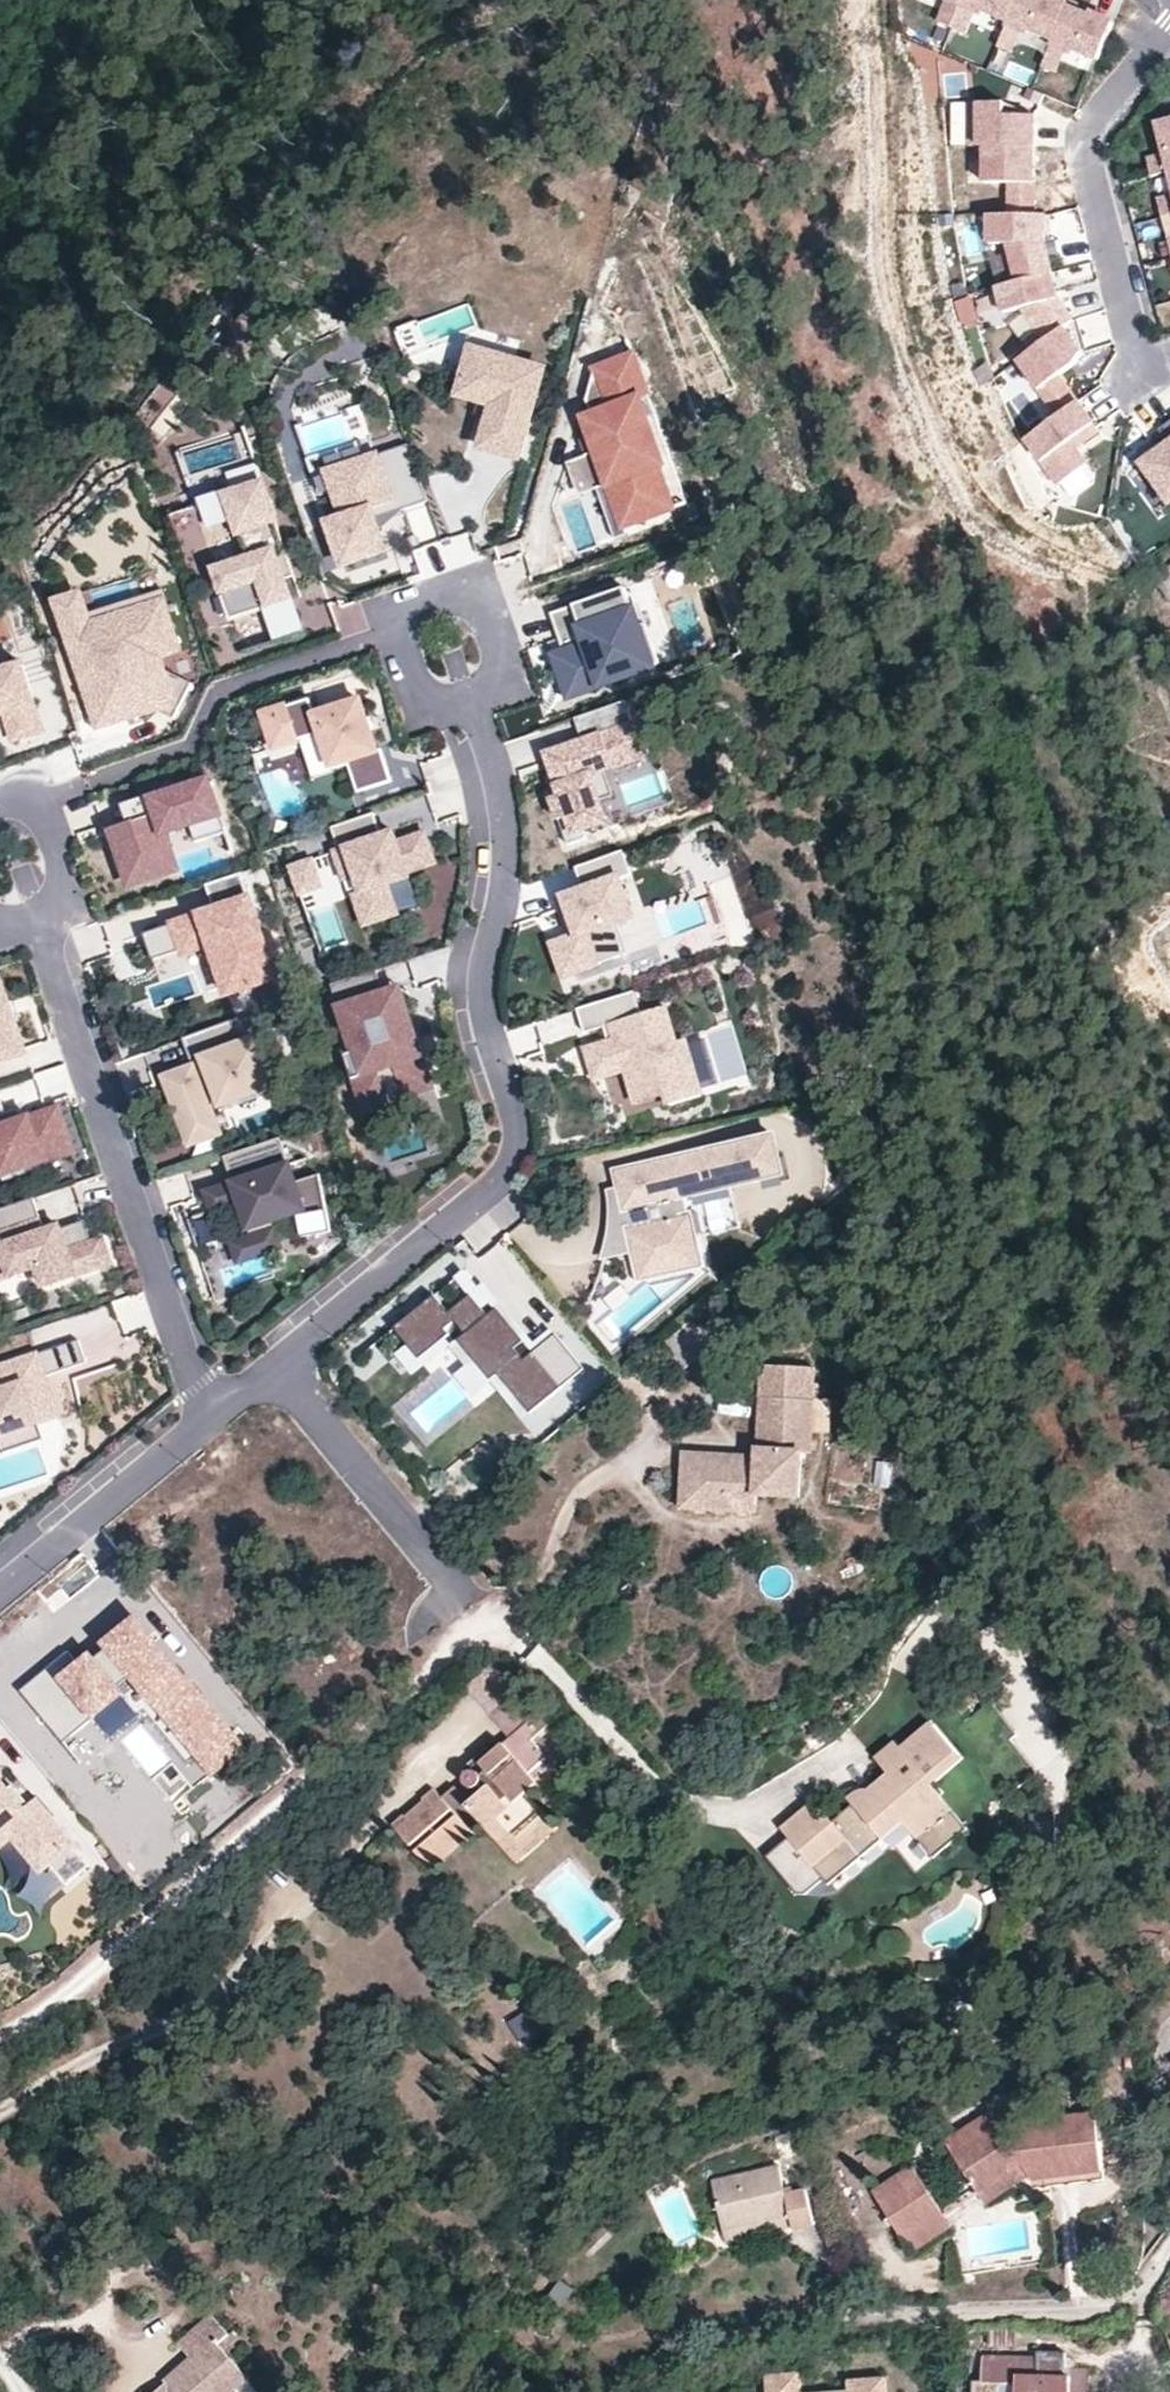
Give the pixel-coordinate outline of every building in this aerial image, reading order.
[(947,1),(938,23),(953,30),(967,0),(944,0),(947,1)] [(953,30),(965,34),(975,12),(983,16),(985,13),(1008,22),(1017,0),(967,0),(953,30)] [(1008,22),(997,48),(1010,53),(1020,31),(1028,34),(1029,31),(1053,41),(1067,7),(1068,4),(1059,0),(1017,0),(1008,22)] [(1088,16),(1067,7),(1053,41),(1042,67),(1056,72),(1065,50),(1073,53),(1075,50),(1098,60),(1114,23),(1089,13),(1088,16)] [(1004,104),(970,104),(970,146),(984,147),(1035,147),(1035,117),(1004,104)] [(1155,128),(1163,158),(1145,162),(1149,178),(1167,174),(1169,173),(1169,124),(1155,128)] [(1035,147),(984,147),(984,183),(1010,184),(1010,214),(1034,215),(1035,147)] [(1155,201),(1159,219),(1169,216),(1169,197),(1155,201)] [(1010,214),(990,215),(989,244),(1009,244),(1018,282),(1051,274),(1045,245),(1046,215),(1034,215),(1010,214)] [(1018,282),(998,287),(1004,313),(1022,308),(1045,341),(1073,321),(1057,299),(1051,274),(1018,282)] [(1063,328),(1018,360),(1058,416),(1078,402),(1058,377),(1074,365),(1082,354),(1063,328)] [(544,370),(471,350),(458,396),(479,403),(492,407),(488,420),(480,448),(519,459),(544,370)] [(1065,381),(1084,396),(1102,373),(1083,358),(1065,381)] [(586,420),(591,433),(598,455),(626,538),(681,523),(666,481),(671,480),(646,408),(655,405),(639,362),(596,375),(598,380),(590,405),(594,418),(586,420)] [(134,416),(158,438),(198,393),(174,372),(134,416)] [(1058,416),(1026,439),(1058,485),(1086,465),(1075,448),(1098,431),(1078,402),(1058,416)] [(488,420),(492,407),(479,403),(475,417),(488,420)] [(1169,501),(1169,422),(1160,429),(1169,445),(1142,463),(1169,502),(1169,501)] [(258,464),(245,426),(175,450),(214,567),(211,568),(229,622),(269,609),(288,602),(294,600),(287,577),(293,575),(276,524),(280,522),(265,478),(262,479),(232,489),(228,474),(255,465),(258,464)] [(598,455),(591,433),(579,437),(587,459),(598,455)] [(411,451),(331,477),(344,518),(321,526),(341,586),(396,568),(380,519),(429,503),(411,451)] [(232,489),(262,479),(255,465),(228,474),(232,489)] [(472,534),(442,544),(451,572),(481,563),(472,534)] [(1156,578),(1169,597),(1169,567),(1156,578)] [(180,651),(153,570),(57,602),(81,675),(79,676),(97,730),(156,710),(173,719),(190,684),(164,670),(160,658),(180,651)] [(574,707),(657,679),(630,600),(555,625),(569,665),(574,678),(565,681),(574,707)] [(288,602),(269,609),(280,641),(299,635),(288,602)] [(0,671),(0,717),(6,715),(13,741),(44,732),(23,664),(0,671)] [(574,678),(569,665),(560,668),(565,681),(574,678)] [(354,794),(388,782),(376,750),(374,751),(356,699),(310,715),(306,703),(284,711),(283,707),(256,717),(270,755),(296,746),(296,743),(313,737),(325,772),(344,765),(354,794)] [(551,804),(567,852),(586,845),(583,837),(607,829),(600,809),(591,783),(604,778),(644,764),(625,708),(574,725),(582,748),(546,760),(553,783),(560,802),(551,804)] [(591,783),(600,809),(613,804),(604,778),(591,783)] [(193,842),(223,832),(206,781),(171,793),(174,800),(159,805),(157,797),(151,799),(149,795),(135,800),(140,817),(125,822),(107,828),(126,884),(174,868),(162,832),(187,824),(193,842)] [(560,802),(553,783),(545,786),(551,804),(560,802)] [(171,793),(157,797),(159,805),(174,800),(171,793)] [(120,805),(125,822),(140,817),(135,800),(120,805)] [(385,846),(374,812),(332,826),(340,850),(334,851),(344,879),(355,875),(361,893),(353,895),(363,926),(397,915),(387,885),(409,878),(407,873),(435,864),(424,833),(385,846)] [(620,885),(633,880),(624,856),(578,873),(586,895),(559,905),(565,922),(571,920),(579,941),(573,943),(554,950),(566,982),(627,960),(616,930),(634,923),(620,885)] [(321,885),(312,859),(290,866),(299,892),(321,885)] [(237,998),(289,982),(264,901),(154,936),(164,968),(222,950),(237,998)] [(565,922),(573,943),(579,941),(571,920),(565,922)] [(375,970),(330,985),(336,1003),(333,1004),(349,1053),(345,1055),(352,1075),(351,1078),(361,1111),(389,1102),(384,1087),(399,1083),(404,1097),(433,1087),(423,1055),(418,1056),(414,1043),(419,1041),(401,983),(381,989),(375,970)] [(26,1053),(2,980),(0,981),(0,1062),(26,1053)] [(587,1032),(606,1026),(615,1023),(620,1039),(629,1067),(640,1103),(670,1093),(673,1104),(704,1095),(687,1039),(678,1042),(667,1007),(643,1014),(636,991),(580,1009),(587,1032)] [(247,1041),(239,1018),(184,1038),(192,1062),(171,1070),(177,1086),(170,1089),(183,1124),(212,1114),(200,1084),(211,1080),(220,1104),(275,1083),(257,1037),(247,1041)] [(611,1042),(620,1039),(615,1023),(606,1026),(611,1042)] [(599,1077),(629,1067),(620,1039),(611,1042),(590,1049),(599,1077)] [(177,1086),(171,1070),(163,1073),(170,1089),(177,1086)] [(75,1151),(60,1107),(25,1119),(22,1109),(8,1114),(0,1092),(0,1168),(1,1168),(4,1176),(75,1151)] [(212,1114),(183,1124),(189,1142),(218,1132),(212,1114)] [(279,1138),(223,1157),(231,1180),(201,1190),(210,1216),(236,1207),(245,1234),(248,1233),(249,1234),(228,1241),(236,1267),(283,1251),(275,1225),(272,1226),(272,1225),(302,1214),(307,1213),(297,1182),(290,1161),(287,1161),(279,1138)] [(777,1139),(776,1139),(613,1175),(618,1196),(611,1198),(613,1219),(612,1236),(607,1255),(602,1267),(632,1261),(638,1289),(704,1276),(698,1244),(739,1236),(731,1197),(786,1186),(777,1139)] [(323,1176),(297,1182),(307,1213),(302,1214),(305,1234),(330,1231),(323,1176)] [(33,1198),(0,1210),(0,1277),(36,1265),(43,1285),(109,1262),(101,1238),(91,1241),(83,1244),(75,1222),(60,1227),(59,1225),(44,1230),(33,1198)] [(83,1219),(75,1222),(83,1244),(91,1241),(83,1219)] [(140,1295),(117,1303),(125,1325),(148,1318),(140,1295)] [(422,1367),(455,1340),(493,1388),(501,1382),(533,1421),(587,1376),(558,1341),(536,1359),(500,1315),(491,1322),(474,1302),(452,1320),(438,1302),(397,1335),(422,1367)] [(36,1422),(34,1416),(54,1409),(43,1376),(85,1362),(77,1339),(0,1366),(0,1435),(36,1422)] [(818,1377),(766,1374),(761,1465),(760,1476),(736,1475),(737,1463),(685,1461),(684,1485),(695,1486),(694,1510),(758,1513),(759,1505),(802,1507),(804,1462),(814,1463),(818,1377)] [(56,1415),(54,1409),(34,1416),(36,1422),(56,1415)] [(36,1422),(0,1435),(0,1450),(1,1453),(42,1439),(36,1422)] [(761,1465),(737,1463),(736,1475),(760,1476),(761,1465)] [(758,1522),(758,1513),(694,1510),(695,1486),(684,1485),(682,1518),(758,1522)] [(131,1676),(152,1702),(160,1695),(218,1765),(240,1747),(135,1618),(104,1644),(108,1648),(131,1676)] [(131,1676),(108,1648),(93,1660),(116,1688),(131,1676)] [(19,1691),(61,1743),(121,1694),(116,1688),(93,1660),(90,1656),(78,1665),(67,1651),(19,1691)] [(532,1741),(551,1725),(521,1690),(492,1716),(511,1739),(482,1765),(487,1772),(480,1778),(475,1773),(469,1774),(465,1778),(467,1783),(472,1786),(472,1790),(468,1793),(461,1793),(457,1788),(443,1800),(435,1790),(423,1801),(424,1803),(407,1818),(405,1816),(394,1826),(435,1873),(446,1864),(445,1861),(463,1845),(466,1846),(477,1837),(473,1833),(483,1824),(487,1829),(499,1818),(524,1847),(553,1823),(530,1795),(540,1786),(531,1775),(548,1759),(532,1741)] [(209,1772),(218,1765),(160,1695),(152,1702),(209,1772)] [(931,1866),(966,1838),(929,1791),(959,1767),(954,1762),(930,1731),(910,1747),(900,1755),(894,1749),(877,1764),(888,1781),(868,1796),(854,1800),(846,1803),(851,1812),(832,1827),(813,1807),(781,1834),(826,1889),(900,1830),(931,1866)] [(8,1838),(38,1871),(44,1866),(64,1888),(86,1868),(28,1804),(23,1809),(6,1789),(0,1783),(0,1846),(8,1838)] [(28,1804),(11,1784),(6,1789),(23,1809),(28,1804)] [(528,1852),(524,1847),(499,1818),(487,1829),(517,1862),(528,1852)] [(557,1827),(553,1823),(524,1847),(528,1852),(557,1827)] [(524,2052),(542,2042),(528,2016),(509,2026),(524,2052)] [(1033,2182),(1105,2174),(1097,2115),(999,2125),(988,2113),(967,2127),(974,2139),(953,2153),(982,2194),(1009,2176),(1009,2167),(1024,2166),(1029,2176),(1033,2182)] [(974,2139),(967,2127),(945,2142),(953,2153),(974,2139)] [(988,2204),(1029,2176),(1024,2166),(1009,2167),(1009,2176),(982,2194),(988,2204)] [(792,2217),(794,2227),(796,2231),(814,2226),(806,2191),(787,2196),(779,2168),(714,2184),(726,2233),(792,2217)] [(874,2193),(906,2243),(945,2218),(913,2169),(874,2193)] [(1106,2182),(1105,2174),(1033,2182),(1040,2191),(1106,2182)] [(728,2243),(794,2227),(792,2217),(726,2233),(728,2243)] [(945,2218),(906,2243),(913,2252),(952,2227),(945,2218)] [(211,2315),(179,2344),(194,2362),(160,2391),(234,2391),(248,2380),(225,2353),(235,2342),(211,2315)] [(1017,2391),(1070,2391),(1070,2380),(1043,2379),(1043,2368),(1042,2361),(984,2359),(984,2385),(1017,2386),(1017,2391)] [(1043,2379),(1070,2380),(1070,2369),(1043,2368),(1043,2379)] [(767,2372),(769,2391),(889,2391),(888,2375),(851,2377),(851,2387),(801,2390),(800,2370),(767,2372)]
